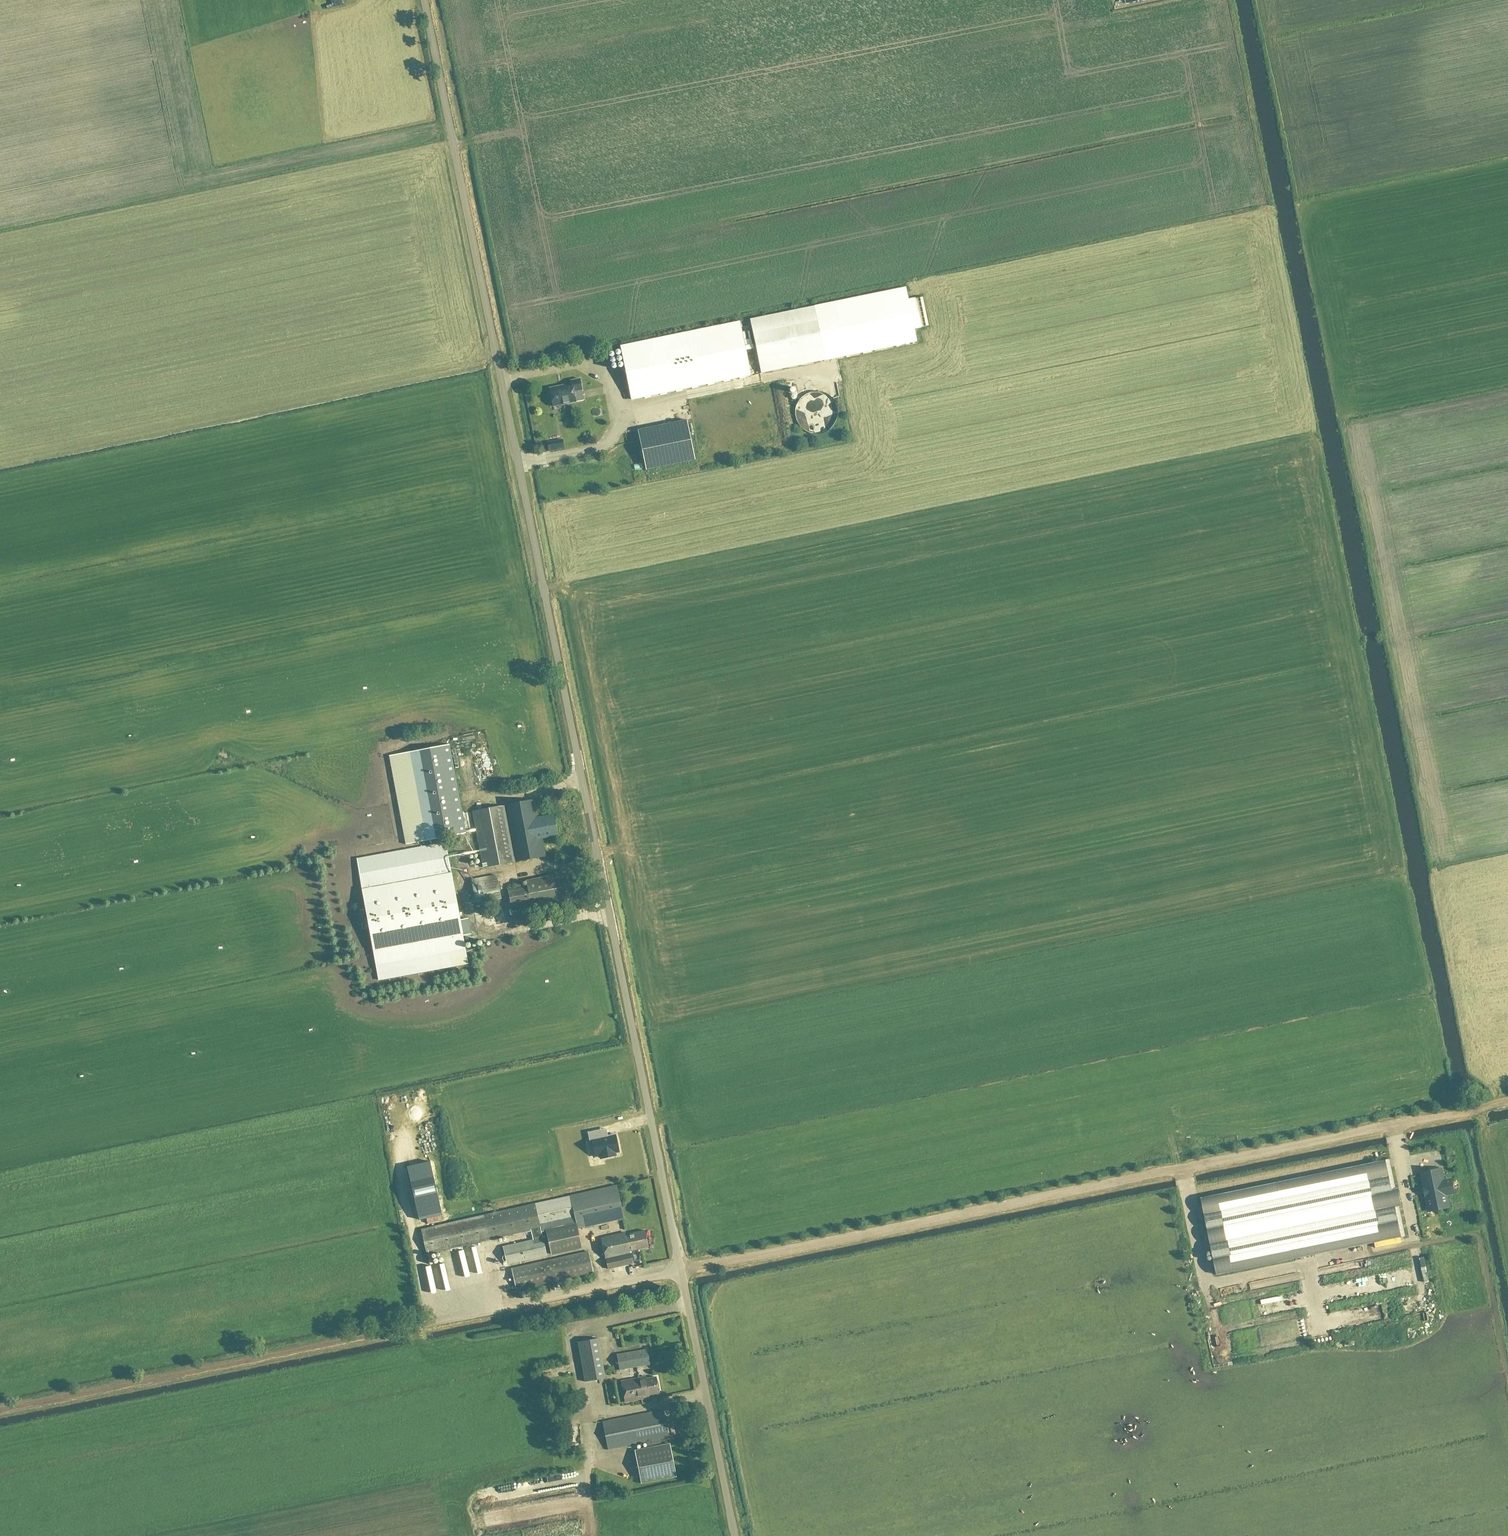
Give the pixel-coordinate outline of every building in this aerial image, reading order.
[(755,344),(745,346),(740,321),(620,346),(631,400),(751,375),(746,350),(756,348),(761,373),(915,341),(904,287),(750,319),(755,344)] [(570,381),(571,384),(549,388),(553,406),(584,400),(579,379),(570,381)] [(694,460),(686,421),(637,431),(645,470),(694,460)] [(426,840),(465,833),(449,744),(409,752),(426,840)] [(538,819),(534,799),(472,811),(483,867),(545,856),(541,837),(557,834),(553,816),(538,819)] [(462,934),(451,873),(361,890),(372,951),(462,934)] [(525,881),(526,885),(507,889),(513,917),(566,907),(559,874),(525,881)] [(476,902),(500,897),(496,876),(472,881),(476,902)] [(604,1135),(602,1127),(590,1129),(593,1145),(595,1144),(598,1154),(606,1153),(607,1156),(619,1153),(618,1150),(622,1149),(619,1132),(604,1135)] [(407,1167),(418,1220),(441,1215),(429,1162),(407,1167)] [(1378,1164),(1378,1163),(1201,1199),(1201,1198),(1217,1275),(1217,1274),(1305,1256),(1404,1235),(1398,1207),(1400,1207),(1397,1189),(1395,1190),(1390,1168),(1380,1170),(1379,1164),(1378,1164)] [(1429,1198),(1426,1199),(1429,1212),(1448,1208),(1446,1195),(1454,1193),(1451,1180),(1443,1182),(1440,1169),(1421,1173),(1424,1186),(1426,1186),(1429,1198)] [(617,1186),(570,1196),(420,1228),(426,1253),(531,1230),(533,1240),(502,1247),(506,1265),(546,1256),(541,1232),(546,1231),(551,1254),(581,1247),(577,1229),(624,1219),(617,1186)] [(624,1235),(624,1233),(601,1238),(607,1269),(632,1263),(629,1251),(648,1247),(644,1230),(624,1235)] [(463,1246),(451,1249),(458,1279),(464,1277),(463,1275),(470,1274),(463,1246)] [(593,1272),(589,1252),(511,1269),(516,1289),(593,1272)] [(1405,1287),(1417,1286),(1416,1267),(1404,1268),(1405,1287)] [(1242,1285),(1229,1287),(1229,1294),(1243,1292),(1242,1285)] [(1361,1324),(1375,1323),(1373,1305),(1360,1306),(1361,1324)] [(597,1338),(578,1341),(585,1382),(604,1378),(597,1338)] [(647,1349),(616,1354),(619,1369),(649,1364),(647,1349)] [(655,1377),(641,1379),(640,1377),(621,1381),(625,1401),(649,1396),(649,1394),(658,1392),(655,1377)] [(646,1441),(651,1440),(668,1437),(663,1410),(603,1422),(608,1449),(646,1441)] [(651,1440),(646,1441),(647,1448),(635,1451),(642,1483),(676,1476),(670,1443),(652,1447),(651,1440)] [(486,1515),(489,1528),(512,1523),(509,1510),(486,1515)]
